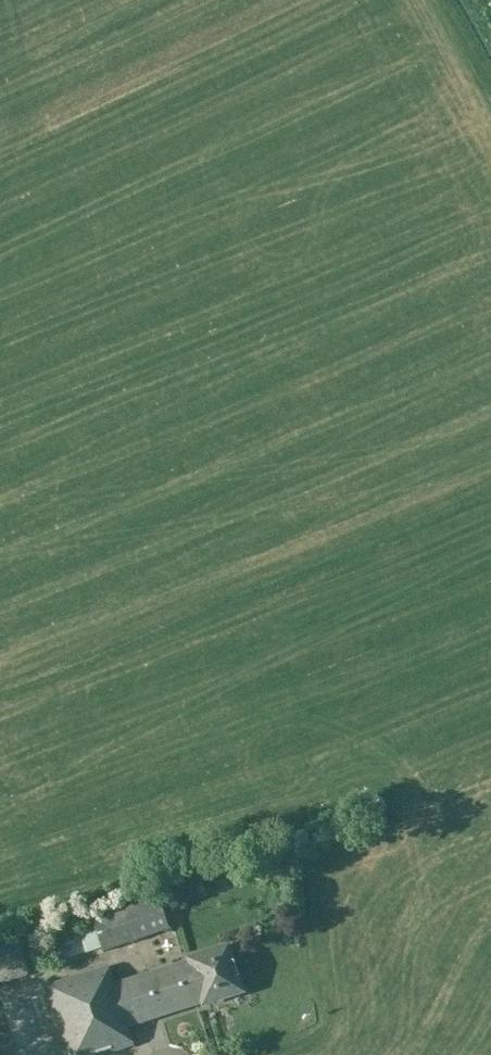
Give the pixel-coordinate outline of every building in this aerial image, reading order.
[(102,947),(103,952),(168,930),(156,894),(91,916),(95,928),(80,933),(86,952),(102,947)] [(170,938),(175,948),(192,940),(187,930),(170,938)] [(28,975),(14,932),(0,936),(0,984),(28,975)] [(228,947),(113,983),(108,966),(47,986),(68,1054),(101,1054),(133,1045),(128,1027),(202,1004),(203,1005),(242,993),(228,947)]
